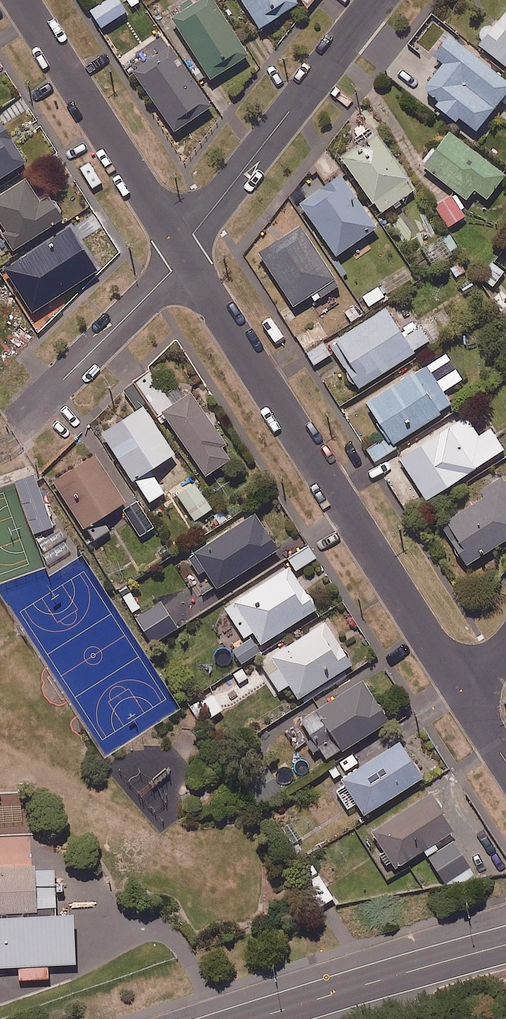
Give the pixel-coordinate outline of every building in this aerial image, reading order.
[(118,0),(100,0),(88,8),(99,25),(124,9),(118,0)] [(211,0),(196,0),(169,16),(208,79),(245,55),(211,0)] [(258,28),(297,0),(238,0),(258,28)] [(490,23),(488,23),(487,22),(485,22),(483,23),(482,23),(480,24),(479,25),(478,27),(477,28),(476,30),(476,32),(476,33),(476,35),(477,36),(478,38),(479,39),(477,42),(505,65),(505,6),(491,24),(490,23)] [(445,31),(429,51),(439,59),(419,83),(438,98),(434,102),(454,118),(456,114),(473,127),(505,86),(505,80),(445,31)] [(208,106),(160,39),(125,64),(173,131),(208,106)] [(0,116),(0,174),(27,157),(0,116)] [(412,187),(373,129),(338,152),(377,211),(412,187)] [(503,172),(445,129),(419,163),(464,196),(471,186),(484,196),(503,172)] [(374,224),(337,171),(296,199),(333,252),(374,224)] [(27,174),(0,191),(0,216),(17,243),(65,214),(51,191),(41,198),(27,174)] [(463,214),(448,192),(431,203),(447,225),(463,214)] [(100,265),(73,222),(6,265),(33,307),(100,265)] [(337,283),(301,228),(278,244),(271,233),(254,245),(292,303),(308,292),(312,299),(337,283)] [(456,245),(447,233),(423,251),(432,263),(456,245)] [(384,296),(375,284),(360,295),(368,307),(384,296)] [(401,335),(382,306),(327,341),(355,385),(428,339),(418,324),(401,335)] [(328,353),(320,340),(305,349),(313,362),(328,353)] [(363,400),(384,432),(390,441),(451,402),(425,361),(363,400)] [(237,451),(194,387),(163,407),(206,472),(237,451)] [(175,453),(144,405),(102,432),(149,504),(166,493),(150,469),(175,453)] [(476,433),(463,413),(395,456),(421,497),(502,447),(488,426),(476,433)] [(54,480),(85,528),(94,542),(110,532),(101,518),(127,501),(96,453),(54,480)] [(55,524),(34,472),(16,479),(37,531),(55,524)] [(498,474),(470,492),(474,498),(439,520),(465,561),(505,535),(505,485),(498,474)] [(212,505),(195,480),(178,492),(196,517),(212,505)] [(156,524),(139,498),(124,508),(142,534),(156,524)] [(280,544),(257,508),(188,552),(199,569),(206,565),(218,584),(280,544)] [(264,647),(260,641),(317,605),(290,563),(226,604),(247,637),(230,648),(239,663),(264,647)] [(143,606),(133,587),(122,593),(132,612),(143,606)] [(353,660),(326,618),(262,659),(280,687),(291,680),(299,694),(353,660)] [(302,713),(315,734),(308,738),(313,747),(320,743),(328,755),(390,717),(364,675),(302,713)] [(224,707),(214,691),(202,699),(211,714),(224,707)] [(424,774),(402,738),(343,775),(348,782),(338,789),(349,806),(358,800),(365,811),(424,774)] [(370,824),(386,850),(379,855),(385,864),(392,860),(395,865),(425,847),(446,881),(471,865),(450,831),(455,828),(429,787),(370,824)] [(77,951),(76,911),(51,912),(50,858),(0,860),(0,953),(77,951)] [(334,895),(314,863),(299,871),(320,904),(334,895)]
